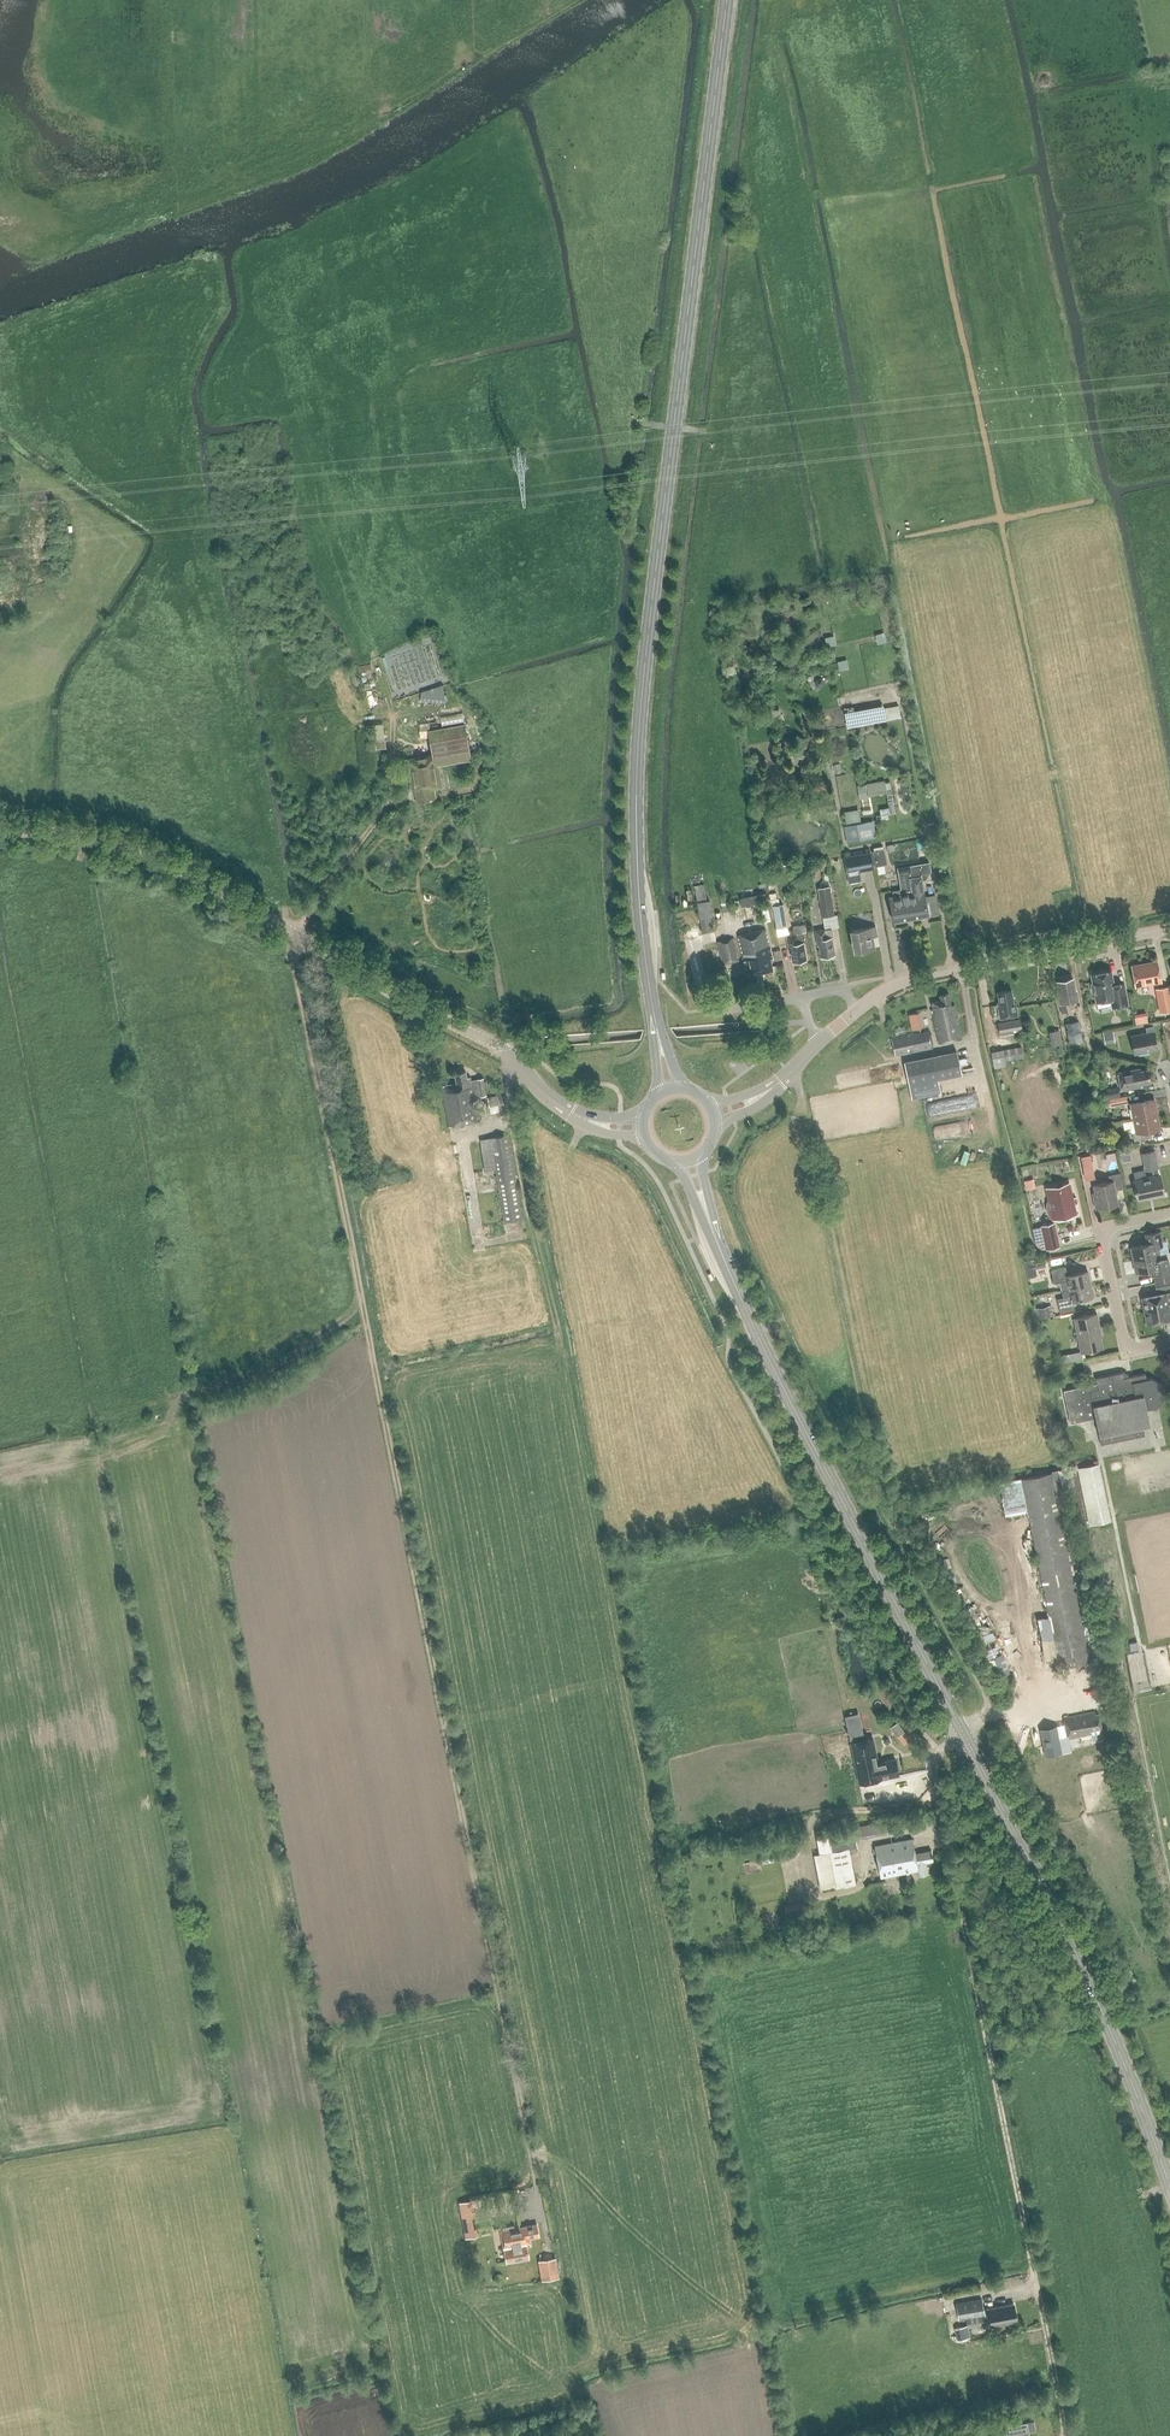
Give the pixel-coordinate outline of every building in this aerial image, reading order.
[(445,700),(443,685),(422,692),(421,697),(445,700)] [(886,721),(883,705),(844,713),(847,728),(886,721)] [(884,707),(886,719),(901,716),(898,705),(884,707)] [(771,711),(773,721),(782,719),(780,709),(771,711)] [(437,765),(475,758),(469,726),(430,733),(433,756),(407,761),(413,789),(416,788),(419,802),(435,799),(433,789),(441,787),(437,765)] [(884,780),(866,783),(866,785),(857,786),(858,794),(867,792),(868,795),(886,792),(884,780)] [(851,825),(854,843),(869,840),(865,822),(860,823),(851,825)] [(887,864),(884,849),(872,851),(875,866),(887,864)] [(857,854),(844,856),(847,871),(859,869),(857,854)] [(820,866),(822,866),(825,866),(827,863),(827,860),(825,858),(822,857),(820,858),(818,860),(818,863),(820,866)] [(922,880),(919,865),(898,868),(900,880),(902,890),(893,891),(894,897),(889,898),(893,921),(928,914),(924,891),(924,892),(922,880)] [(706,900),(703,884),(694,885),(702,931),(712,929),(710,917),(712,917),(709,899),(706,900)] [(818,888),(822,918),(835,916),(830,886),(818,888)] [(764,893),(739,898),(741,906),(766,901),(764,893)] [(773,906),(777,927),(787,925),(783,904),(780,904),(778,898),(777,898),(775,893),(769,894),(772,906),(773,906)] [(719,897),(722,911),(732,909),(729,895),(719,897)] [(937,899),(928,901),(930,915),(940,913),(937,899)] [(786,932),(787,936),(789,951),(791,951),(792,962),(806,959),(803,942),(803,934),(797,935),(796,933),(805,931),(804,924),(793,926),(793,931),(786,932)] [(873,936),(877,936),(875,926),(850,931),(854,952),(875,948),(873,936)] [(770,959),(772,959),(765,929),(737,936),(747,973),(750,972),(752,981),(763,978),(762,973),(772,970),(770,959)] [(834,955),(831,938),(833,937),(832,929),(825,931),(824,929),(815,931),(818,946),(819,945),(821,957),(834,955)] [(738,961),(733,937),(717,941),(723,965),(738,961)] [(1136,987),(1161,982),(1157,962),(1134,966),(1136,976),(1134,976),(1136,987)] [(1112,1008),(1128,1005),(1124,984),(1114,985),(1111,971),(1091,975),(1096,1003),(1111,1000),(1112,1008)] [(1056,982),(1060,1003),(1062,1012),(1067,1011),(1066,1002),(1078,1000),(1076,989),(1075,989),(1073,979),(1056,982)] [(1155,989),(1160,1012),(1169,1010),(1169,988),(1169,986),(1155,989)] [(1001,1019),(1018,1016),(1016,1003),(1014,1004),(1011,990),(999,993),(1000,1002),(998,1003),(1001,1019)] [(940,1044),(961,1039),(954,1006),(951,1006),(949,995),(941,996),(941,1001),(932,1003),(940,1044)] [(1138,1012),(1139,1023),(1153,1021),(1152,1011),(1138,1012)] [(999,1036),(1014,1034),(1013,1031),(1023,1030),(1021,1019),(997,1023),(999,1036)] [(919,1021),(910,1023),(912,1030),(920,1029),(919,1021)] [(1082,1041),(1078,1021),(1065,1023),(1069,1043),(1082,1041)] [(1157,1050),(1153,1026),(1145,1027),(1146,1033),(1131,1036),(1134,1054),(1157,1050)] [(1056,1044),(1066,1042),(1062,1028),(1053,1030),(1056,1044)] [(895,1056),(933,1048),(929,1030),(891,1038),(895,1056)] [(1105,1044),(1115,1042),(1113,1031),(1103,1033),(1105,1044)] [(1023,1057),(1021,1046),(991,1051),(993,1068),(1006,1066),(1005,1060),(1023,1057)] [(964,1050),(910,1058),(917,1097),(946,1092),(944,1077),(968,1073),(964,1050)] [(1140,1084),(1150,1082),(1148,1070),(1140,1071),(1140,1069),(1118,1073),(1121,1090),(1140,1087),(1140,1084)] [(475,1097),(487,1095),(483,1078),(471,1081),(470,1077),(467,1078),(465,1071),(455,1073),(457,1083),(441,1086),(449,1127),(480,1121),(475,1097)] [(1107,1098),(1119,1096),(1118,1086),(1106,1089),(1107,1098)] [(502,1094),(487,1097),(489,1107),(504,1104),(502,1094)] [(1110,1106),(1127,1103),(1126,1096),(1109,1099),(1110,1106)] [(1131,1104),(1134,1118),(1157,1114),(1154,1099),(1131,1104)] [(1160,1128),(1157,1114),(1134,1118),(1136,1133),(1132,1134),(1134,1141),(1142,1139),(1141,1132),(1160,1128)] [(480,1140),(485,1171),(496,1169),(504,1222),(521,1220),(509,1136),(480,1140)] [(1092,1142),(1084,1143),(1086,1151),(1093,1150),(1092,1142)] [(1152,1197),(1164,1194),(1155,1151),(1142,1153),(1146,1170),(1152,1169),(1153,1176),(1134,1180),(1138,1199),(1152,1196),(1152,1197)] [(1086,1154),(1089,1178),(1099,1177),(1096,1153),(1086,1154)] [(1121,1154),(1123,1163),(1130,1161),(1128,1153),(1121,1154)] [(1115,1190),(1124,1188),(1120,1173),(1108,1175),(1110,1181),(1093,1185),(1095,1192),(1092,1192),(1096,1209),(1118,1204),(1115,1190)] [(1051,1218),(1057,1217),(1076,1213),(1069,1184),(1047,1189),(1049,1200),(1047,1201),(1046,1203),(1046,1208),(1047,1212),(1049,1216),(1051,1218)] [(1041,1250),(1060,1246),(1054,1222),(1032,1227),(1036,1244),(1040,1248),(1041,1250)] [(1131,1247),(1134,1260),(1156,1255),(1160,1254),(1159,1249),(1164,1248),(1160,1231),(1146,1234),(1148,1243),(1131,1247)] [(1169,1279),(1169,1266),(1168,1259),(1157,1261),(1156,1255),(1134,1260),(1137,1273),(1152,1270),(1154,1282),(1169,1279)] [(1034,1261),(1025,1263),(1027,1273),(1036,1271),(1034,1261)] [(1059,1282),(1061,1290),(1090,1284),(1087,1271),(1067,1275),(1066,1266),(1051,1270),(1054,1284),(1059,1282)] [(1156,1290),(1169,1287),(1169,1280),(1154,1283),(1156,1290)] [(1090,1284),(1061,1290),(1063,1298),(1057,1299),(1060,1313),(1075,1310),(1073,1301),(1093,1297),(1090,1284)] [(1145,1311),(1168,1306),(1167,1299),(1169,1298),(1169,1292),(1166,1293),(1142,1298),(1145,1311)] [(1053,1315),(1051,1305),(1034,1309),(1036,1318),(1053,1315)] [(1145,1311),(1147,1324),(1169,1319),(1169,1313),(1168,1306),(1145,1311)] [(1081,1352),(1102,1347),(1099,1332),(1100,1332),(1096,1313),(1074,1318),(1081,1352)] [(1122,1372),(1095,1377),(1096,1383),(1064,1390),(1070,1423),(1095,1418),(1100,1444),(1144,1435),(1142,1425),(1149,1424),(1146,1409),(1158,1407),(1164,1396),(1162,1384),(1152,1378),(1147,1379),(1145,1373),(1128,1376),(1128,1374),(1124,1372),(1122,1372)] [(1099,1463),(1077,1468),(1089,1526),(1111,1521),(1099,1463)] [(1090,1661),(1052,1473),(1020,1479),(1059,1668),(1090,1661)] [(1071,1522),(1078,1521),(1076,1502),(1068,1503),(1071,1522)] [(837,1607),(839,1617),(846,1616),(843,1600),(836,1602),(833,1591),(826,1593),(829,1608),(837,1607)] [(1133,1650),(1139,1649),(1138,1641),(1131,1643),(1133,1650)] [(1090,1731),(1101,1729),(1099,1714),(1095,1715),(1094,1712),(1064,1718),(1068,1739),(1091,1734),(1090,1731)] [(859,1714),(846,1716),(850,1740),(863,1737),(859,1714)] [(1035,1734),(1027,1735),(1031,1757),(1042,1755),(1047,1781),(1083,1775),(1077,1739),(1056,1743),(1052,1723),(1034,1727),(1035,1734)] [(881,1779),(881,1778),(898,1775),(895,1759),(877,1763),(872,1738),(859,1741),(861,1750),(852,1752),(859,1784),(881,1779)] [(887,1833),(885,1821),(826,1831),(827,1841),(825,1842),(827,1851),(831,1850),(831,1851),(857,1847),(855,1839),(887,1833)] [(926,1862),(934,1861),(932,1850),(916,1853),(913,1839),(875,1846),(881,1878),(918,1870),(919,1875),(928,1874),(926,1862)] [(831,1851),(826,1852),(829,1870),(858,1865),(855,1847),(831,1851)] [(468,2237),(481,2235),(477,2199),(464,2201),(468,2237)] [(500,2227),(504,2251),(506,2263),(529,2260),(527,2247),(530,2247),(528,2236),(539,2234),(537,2225),(519,2228),(518,2224),(500,2227)] [(559,2277),(556,2257),(538,2261),(542,2280),(559,2277)] [(989,2309),(984,2310),(982,2299),(956,2303),(959,2319),(966,2318),(967,2328),(986,2325),(985,2321),(991,2320),(989,2309)] [(992,2325),(1017,2321),(1014,2304),(989,2308),(989,2309),(991,2320),(992,2325)] [(967,2326),(962,2327),(954,2328),(957,2340),(970,2337),(968,2328),(967,2328),(967,2326)] [(1027,2422),(1018,2424),(1020,2434),(1029,2432),(1027,2422)]
